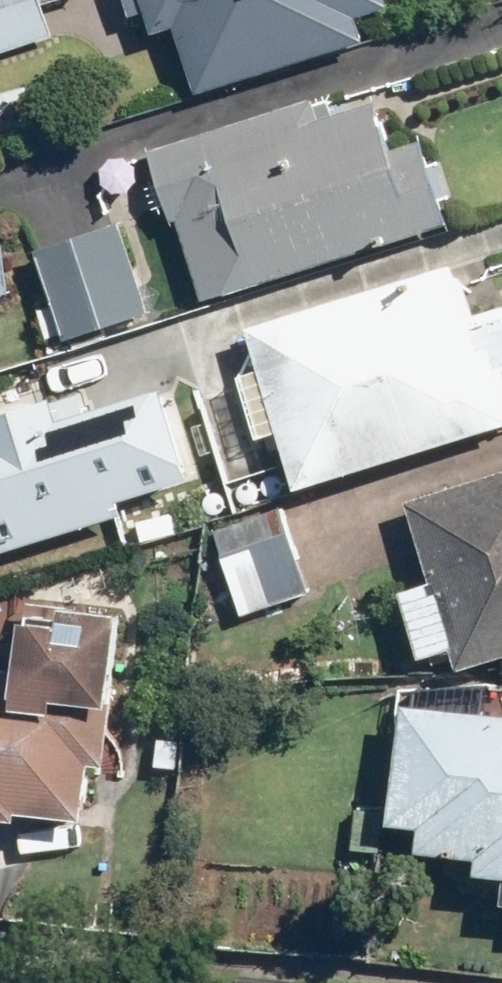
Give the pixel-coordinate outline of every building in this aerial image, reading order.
[(57,35),(46,2),(54,0),(0,0),(0,53),(57,35)] [(133,13),(147,9),(154,33),(176,26),(198,93),(367,40),(361,17),(392,6),(390,0),(129,0),(133,13)] [(314,96),(149,148),(172,220),(180,218),(206,298),(450,221),(424,137),(394,147),(379,98),(320,116),(314,96)] [(122,220),(36,246),(64,338),(149,312),(122,220)] [(12,293),(3,221),(0,221),(0,294),(12,293)] [(248,325),(298,490),(501,429),(501,370),(494,344),(481,348),(455,263),(248,325)] [(211,483),(174,375),(66,411),(58,388),(0,408),(0,554),(211,483)] [(422,657),(453,648),(458,668),(501,654),(501,469),(406,499),(432,579),(401,588),(422,657)] [(216,529),(243,615),(311,592),(284,506),(216,529)] [(22,817),(23,811),(92,819),(98,766),(114,768),(124,677),(0,663),(0,814),(22,817)] [(406,701),(391,821),(422,825),(420,850),(481,856),(479,871),(501,874),(501,711),(406,701)]
